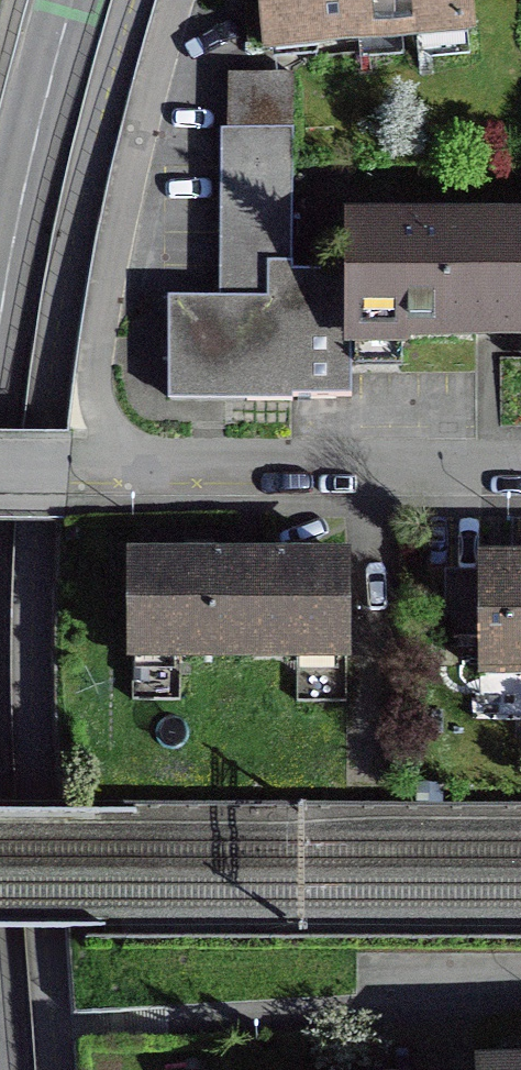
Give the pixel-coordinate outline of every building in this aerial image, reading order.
[(262,58),(477,39),(473,0),(257,0),(262,58)] [(227,129),(293,129),(293,74),(227,74),(227,129)] [(293,129),(227,129),(219,129),(219,298),(168,297),(167,402),(294,402),(294,398),(353,398),(353,373),(404,373),(404,351),(412,350),(412,344),(520,344),(520,214),(344,214),(344,271),(294,271),(294,129),(293,129)] [(496,555),(477,555),(478,570),(444,571),(445,639),(477,639),(477,682),(520,682),(520,555),(496,555)] [(135,660),(341,661),(342,559),(135,557),(135,660)]
